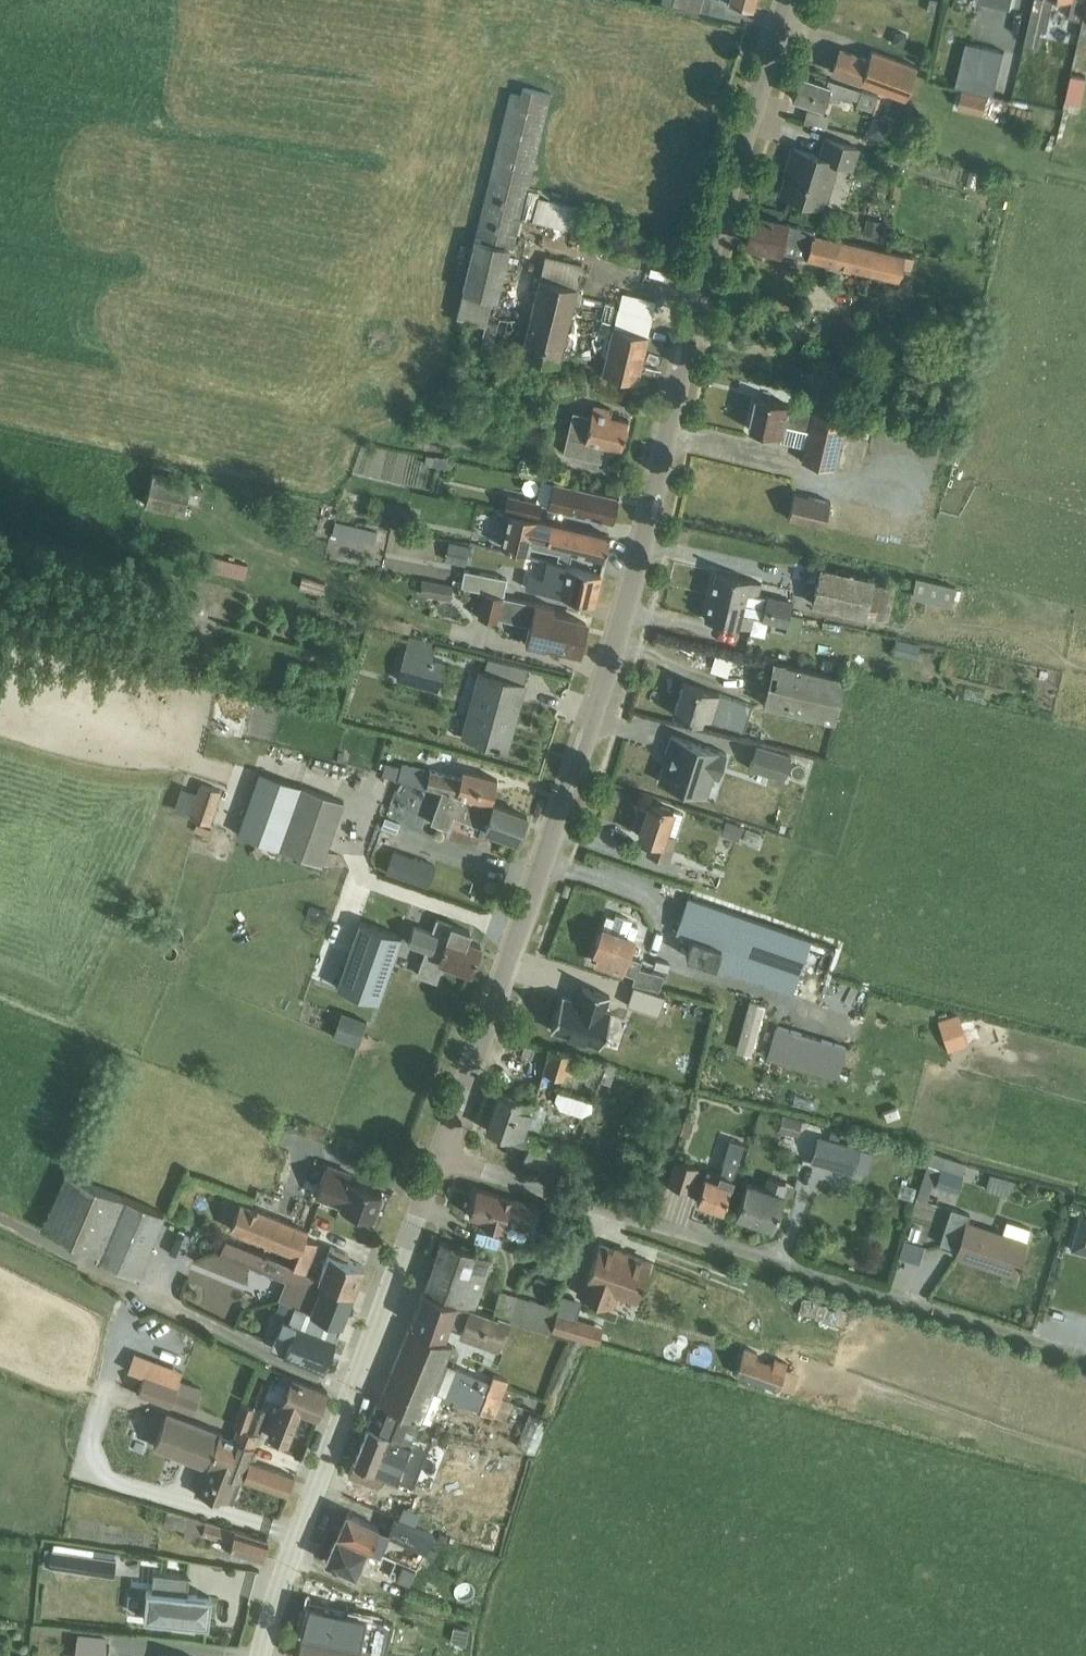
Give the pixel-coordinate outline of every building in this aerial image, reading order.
[(671,4),(698,11),(701,0),(672,0),(671,4)] [(926,9),(935,11),(937,0),(927,0),(926,9)] [(976,0),(1011,8),(1013,0),(977,0),(976,0)] [(1022,43),(1036,47),(1040,29),(1045,30),(1052,0),(1033,0),(1022,43)] [(1068,17),(1083,19),(1085,4),(1085,0),(1072,0),(1068,17)] [(894,29),(891,41),(902,45),(906,33),(894,29)] [(967,42),(956,85),(993,94),(1003,50),(967,42)] [(840,49),(833,70),(860,79),(859,81),(904,98),(916,66),(871,50),(867,59),(840,49)] [(813,78),(798,73),(791,96),(822,106),(826,95),(838,98),(839,94),(850,98),(854,85),(815,73),(813,78)] [(1072,73),(1066,99),(1079,102),(1081,103),(1085,80),(1085,76),(1072,73)] [(509,247),(513,248),(551,93),(522,86),(520,95),(510,92),(463,290),(497,298),(509,247)] [(877,92),(861,87),(856,103),(872,108),(877,92)] [(962,89),(957,106),(984,113),(988,96),(962,89)] [(1066,99),(1064,109),(1077,113),(1079,102),(1066,99)] [(828,115),(806,107),(802,118),(825,126),(828,115)] [(787,166),(779,195),(822,207),(835,161),(850,166),(856,146),(823,137),(818,155),(791,147),(785,166),(787,166)] [(816,227),(787,220),(753,212),(746,240),(778,248),(788,250),(810,255),(817,257),(854,266),(900,277),(905,252),(815,231),(816,227)] [(866,218),(862,233),(878,236),(881,221),(866,218)] [(546,255),(522,354),(559,363),(583,264),(546,255)] [(620,307),(604,372),(638,380),(653,315),(620,307)] [(486,322),(479,351),(489,353),(496,325),(486,322)] [(832,467),(844,416),(814,409),(814,411),(788,405),(789,403),(756,395),(748,427),(781,435),(780,440),(805,446),(802,460),(832,467)] [(601,460),(605,443),(622,447),(628,419),(610,414),(611,409),(594,405),(592,415),(573,410),(564,452),(601,460)] [(951,429),(947,441),(955,443),(959,444),(962,433),(954,430),(951,429)] [(424,453),(422,463),(449,468),(450,458),(424,453)] [(152,473),(147,496),(146,502),(183,511),(190,482),(152,473)] [(613,520),(617,496),(553,479),(548,505),(613,520)] [(794,491),(793,496),(788,517),(824,526),(830,500),(794,491)] [(503,510),(509,511),(536,518),(540,502),(507,494),(503,510)] [(390,510),(387,525),(403,529),(406,513),(390,510)] [(509,511),(504,532),(500,550),(526,556),(528,544),(559,551),(558,558),(568,560),(571,548),(604,556),(609,535),(536,518),(509,511)] [(334,522),(331,533),(384,544),(386,533),(334,522)] [(448,541),(444,560),(464,564),(467,545),(448,541)] [(207,557),(205,568),(221,572),(232,575),(234,563),(224,561),(207,557)] [(528,574),(525,586),(594,602),(601,572),(547,560),(543,577),(528,574)] [(811,604),(866,616),(867,614),(888,618),(895,586),(874,582),(875,577),(820,565),(811,604)] [(463,567),(459,585),(470,587),(480,589),(504,594),(508,576),(463,567)] [(714,570),(709,594),(743,602),(764,606),(766,596),(757,594),(760,582),(748,580),(749,578),(714,570)] [(301,576),(298,588),(320,595),(323,583),(301,576)] [(916,576),(911,595),(952,605),(957,586),(916,576)] [(420,580),(417,594),(429,596),(431,582),(420,580)] [(470,587),(468,595),(478,598),(480,589),(470,587)] [(550,613),(552,605),(531,600),(531,601),(497,593),(483,590),(477,616),(496,620),(496,617),(526,624),(522,643),(543,647),(544,642),(579,650),(580,647),(583,648),(586,636),(582,635),(585,621),(550,613)] [(764,606),(789,612),(792,599),(767,593),(766,596),(764,606)] [(743,602),(709,594),(703,617),(738,625),(738,624),(750,626),(752,616),(761,618),(764,606),(743,602)] [(789,612),(764,606),(761,618),(786,624),(789,612)] [(896,637),(892,652),(915,658),(919,643),(896,637)] [(424,684),(431,658),(405,651),(398,676),(424,684)] [(845,677),(773,660),(763,703),(835,720),(845,677)] [(525,683),(480,670),(463,734),(507,746),(525,683)] [(683,681),(673,712),(701,722),(703,716),(723,722),(744,729),(752,704),(718,693),(683,681)] [(719,774),(726,750),(670,733),(665,751),(671,753),(662,781),(702,793),(708,771),(719,774)] [(755,744),(748,767),(782,778),(790,755),(755,744)] [(384,762),(381,774),(426,785),(430,769),(401,762),(400,766),(384,762)] [(460,794),(490,802),(497,777),(462,768),(460,776),(430,768),(430,769),(426,785),(442,789),(460,794)] [(301,787),(259,772),(237,834),(321,864),(321,862),(328,865),(332,852),(326,850),(343,801),(301,786),(301,787)] [(201,783),(189,816),(208,823),(220,790),(201,783)] [(490,802),(460,794),(442,789),(431,822),(449,828),(453,816),(488,828),(487,831),(499,835),(500,833),(519,840),(526,814),(490,802)] [(666,858),(682,812),(649,800),(643,817),(639,816),(635,828),(639,829),(637,833),(650,838),(646,851),(666,858)] [(384,817),(380,826),(395,831),(398,822),(384,817)] [(724,820),(720,834),(737,840),(742,826),(724,820)] [(745,829),(741,840),(756,845),(760,834),(745,829)] [(413,856),(406,876),(427,883),(434,864),(413,856)] [(684,868),(680,883),(712,890),(716,875),(684,868)] [(792,991),(811,938),(710,903),(713,895),(692,888),(689,896),(686,895),(675,928),(693,935),(686,954),(715,964),(718,955),(735,960),(731,970),(792,991)] [(632,980),(658,989),(663,973),(638,965),(640,959),(627,955),(636,926),(629,923),(631,919),(615,914),(613,918),(605,915),(594,949),(598,950),(595,959),(634,973),(632,980)] [(413,925),(407,941),(425,947),(416,973),(436,980),(443,961),(470,971),(479,943),(467,939),(470,930),(451,924),(434,918),(429,931),(413,925)] [(360,921),(337,987),(378,1001),(401,935),(360,921)] [(561,995),(550,1029),(599,1045),(610,1011),(604,1009),(608,994),(581,985),(577,1000),(561,995)] [(632,985),(626,1004),(658,1014),(664,995),(632,985)] [(357,1043),(366,1021),(341,1013),(333,1035),(357,1043)] [(967,1045),(957,1015),(937,1022),(947,1051),(967,1045)] [(838,1075),(847,1045),(776,1024),(767,1055),(838,1075)] [(581,1056),(551,1046),(543,1071),(565,1078),(566,1073),(575,1075),(581,1056)] [(521,1158),(554,1169),(563,1141),(524,1128),(534,1101),(499,1089),(485,1128),(526,1142),(521,1158)] [(781,1114),(777,1131),(797,1136),(801,1120),(781,1114)] [(683,1120),(679,1135),(687,1137),(691,1123),(683,1120)] [(851,1170),(857,1145),(818,1135),(812,1160),(851,1170)] [(732,1177),(743,1143),(729,1139),(722,1161),(723,1161),(719,1173),(706,1169),(696,1200),(722,1209),(732,1177)] [(935,1188),(958,1195),(967,1165),(931,1154),(927,1166),(940,1170),(935,1188)] [(689,1190),(697,1166),(675,1158),(667,1183),(689,1190)] [(328,1162),(316,1195),(322,1198),(373,1216),(382,1190),(349,1179),(352,1171),(328,1162)] [(67,1171),(43,1228),(97,1251),(95,1257),(136,1274),(162,1212),(67,1171)] [(735,1212),(771,1224),(785,1182),(768,1177),(764,1187),(745,1181),(735,1212)] [(900,1184),(897,1196),(912,1200),(915,1188),(900,1184)] [(476,1188),(469,1213),(484,1217),(483,1222),(498,1227),(504,1228),(506,1216),(530,1223),(536,1203),(525,1200),(486,1190),(476,1188)] [(297,1255),(306,1235),(308,1229),(241,1200),(230,1228),(297,1255)] [(1069,1247),(1085,1252),(1085,1205),(1081,1204),(1069,1247)] [(1006,1217),(1001,1232),(967,1221),(969,1213),(950,1207),(939,1242),(957,1248),(954,1255),(1015,1274),(1030,1225),(1006,1217)] [(293,1264),(306,1270),(319,1241),(306,1235),(297,1255),(293,1264)] [(306,1270),(293,1264),(290,1263),(226,1237),(220,1251),(259,1267),(289,1278),(301,1283),(298,1291),(301,1293),(297,1304),(322,1314),(342,1322),(349,1304),(350,1303),(354,1292),(318,1275),(306,1270)] [(423,1289),(475,1308),(493,1258),(487,1255),(442,1239),(435,1258),(423,1289)] [(588,1272),(580,1294),(613,1307),(618,1295),(637,1302),(648,1268),(650,1262),(625,1253),(599,1243),(588,1272)] [(318,1275),(354,1292),(358,1282),(364,1265),(347,1258),(349,1253),(330,1246),(318,1275)] [(289,1278),(259,1267),(259,1269),(286,1280),(279,1297),(282,1298),(295,1303),(297,1304),(301,1293),(298,1291),(301,1283),(289,1278)] [(580,1294),(588,1272),(583,1270),(575,1292),(580,1294)] [(475,1308),(423,1289),(412,1322),(446,1334),(450,1321),(459,1325),(463,1326),(459,1336),(497,1351),(510,1317),(497,1313),(495,1316),(492,1315),(475,1308)] [(497,1313),(510,1317),(551,1330),(558,1307),(500,1290),(492,1315),(495,1316),(497,1313)] [(558,1307),(551,1330),(598,1344),(603,1324),(577,1316),(582,1299),(562,1294),(558,1307)] [(295,1303),(282,1298),(278,1309),(290,1314),(295,1303)] [(322,1314),(297,1304),(295,1303),(290,1314),(287,1320),(285,1319),(275,1341),(273,1344),(323,1369),(330,1351),(331,1349),(336,1338),(342,1322),(322,1314)] [(368,1424),(411,1441),(413,1433),(415,1434),(422,1417),(433,1388),(444,1361),(451,1344),(409,1326),(386,1380),(368,1424)] [(744,1345),(735,1373),(778,1387),(787,1360),(774,1356),(772,1361),(755,1355),(757,1349),(744,1345)] [(176,1391),(197,1399),(202,1386),(180,1378),(183,1369),(134,1351),(127,1369),(144,1375),(177,1387),(176,1391)] [(444,1361),(433,1388),(442,1392),(506,1420),(513,1401),(502,1396),(509,1379),(493,1373),(490,1380),(444,1361)] [(177,1387),(144,1375),(138,1392),(193,1412),(197,1399),(176,1391),(177,1387)] [(291,1377),(268,1434),(285,1442),(287,1443),(300,1409),(318,1416),(328,1392),(316,1387),(291,1377)] [(433,1388),(422,1417),(431,1421),(442,1392),(433,1388)] [(246,1429),(253,1406),(242,1402),(234,1425),(236,1426),(232,1436),(167,1411),(153,1446),(204,1465),(194,1492),(216,1501),(220,1496),(233,1501),(241,1476),(249,1458),(259,1433),(246,1429)] [(246,1429),(259,1433),(267,1411),(253,1406),(246,1429)] [(530,1412),(517,1444),(535,1452),(548,1419),(530,1412)] [(411,1441),(368,1424),(349,1473),(371,1482),(375,1469),(391,1478),(401,1451),(406,1453),(408,1447),(412,1450),(404,1467),(439,1481),(451,1453),(416,1439),(415,1442),(411,1441)] [(455,1447),(452,1464),(478,1469),(482,1451),(455,1447)] [(249,1458),(241,1476),(288,1493),(295,1476),(249,1458)] [(389,1528),(387,1532),(426,1550),(432,1535),(433,1533),(414,1525),(420,1511),(401,1502),(394,1517),(390,1527),(389,1526),(389,1528)] [(166,1510),(163,1521),(185,1528),(183,1535),(199,1540),(201,1533),(232,1540),(229,1548),(232,1549),(230,1553),(243,1557),(244,1552),(263,1558),(268,1538),(166,1510)] [(359,1543),(378,1552),(387,1532),(389,1528),(389,1526),(381,1523),(377,1525),(347,1511),(337,1533),(359,1543)] [(359,1543),(337,1533),(326,1560),(332,1563),(357,1573),(362,1562),(393,1576),(397,1569),(393,1567),(396,1560),(393,1558),(378,1552),(359,1543)] [(45,1545),(42,1561),(114,1573),(116,1556),(45,1545)] [(404,1563),(396,1577),(409,1584),(417,1569),(404,1563)] [(147,1589),(144,1616),(208,1623),(211,1595),(186,1593),(189,1575),(154,1571),(152,1589),(147,1589)] [(366,1635),(370,1622),(351,1617),(348,1630),(366,1635)] [(75,1655),(107,1655),(109,1634),(78,1630),(75,1655)] [(295,1655),(388,1655),(389,1653),(301,1634),(295,1655)] [(158,1639),(119,1638),(118,1655),(158,1655),(158,1639)]
